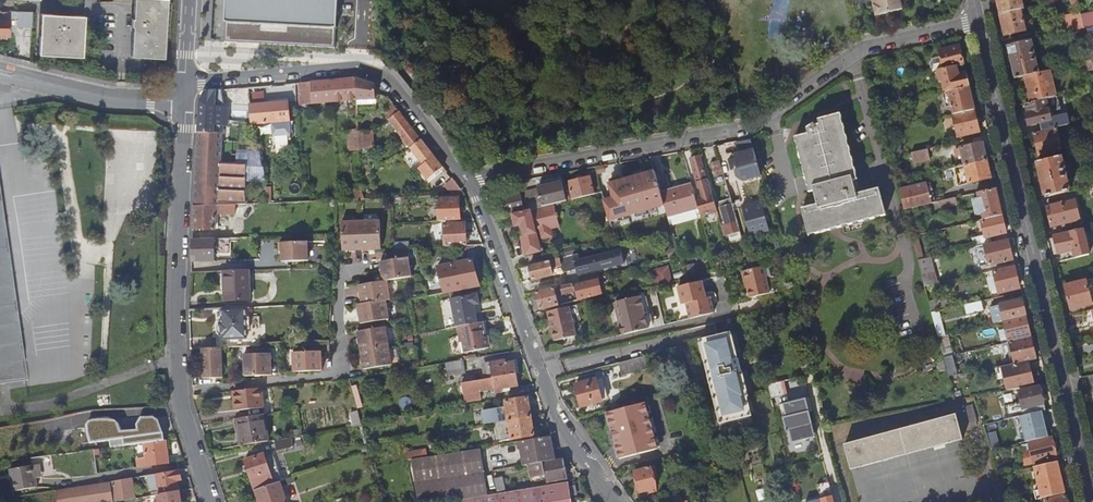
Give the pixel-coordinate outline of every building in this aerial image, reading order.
[(133,4),(135,4),(134,19),(133,20),(133,27),(134,27),(132,57),(154,58),(164,59),(168,0),(134,0),(133,4)] [(224,22),(226,23),(225,40),(261,43),(335,47),(336,27),(338,27),(340,0),(226,0),(224,22)] [(874,6),(877,17),(903,11),(900,0),(876,0),(877,6),(874,6)] [(1024,0),(997,0),(1001,16),(1022,11),(1026,10),(1024,0)] [(1085,30),(1082,16),(1078,0),(1071,0),(1075,15),(1066,17),(1070,33),(1077,32),(1085,30)] [(1022,11),(1001,16),(1006,37),(1027,32),(1022,11)] [(32,27),(33,12),(26,12),(18,12),(18,27),(32,27)] [(1086,32),(1092,30),(1092,13),(1082,16),(1085,30),(1086,32)] [(42,14),(39,54),(83,57),(84,30),(85,16),(42,14)] [(8,35),(9,20),(0,20),(0,35),(8,35)] [(1026,77),(1040,74),(1032,42),(1008,48),(1016,80),(1026,77)] [(958,67),(965,65),(961,46),(941,51),(943,57),(940,58),(942,65),(944,64),(946,70),(958,67)] [(950,91),(970,86),(967,75),(963,76),(962,73),(959,73),(958,67),(946,70),(939,71),(942,82),(944,81),(947,92),(950,91)] [(1051,71),(1040,74),(1026,77),(1033,104),(1047,100),(1057,98),(1051,71)] [(334,103),(357,101),(356,79),(334,81),(334,103)] [(356,79),(357,101),(376,100),(376,85),(356,79)] [(302,106),(334,103),(334,81),(301,84),(302,106)] [(970,86),(950,91),(955,113),(965,110),(964,107),(975,105),(970,86)] [(247,204),(247,169),(221,175),(224,128),(225,108),(223,91),(209,92),(200,102),(195,207),(216,206),(243,204),(247,204)] [(1052,121),(1047,100),(1033,104),(1026,105),(1028,115),(1027,115),(1030,127),(1052,121)] [(251,105),(253,124),(290,122),(289,103),(251,105)] [(411,149),(423,140),(395,106),(386,114),(391,120),(389,121),(411,149)] [(733,121),(743,118),(740,108),(731,109),(733,121)] [(976,110),(954,116),(959,138),(981,132),(976,110)] [(844,228),(888,216),(881,190),(875,191),(859,195),(856,183),(860,181),(843,115),(819,121),(821,126),(817,127),(815,125),(809,130),(810,135),(797,138),(806,175),(811,192),(811,194),(816,193),(819,206),(804,210),(811,236),(827,232),(835,230),(844,228)] [(1057,129),(1034,134),(1039,156),(1062,151),(1057,129)] [(359,150),(359,149),(358,135),(358,130),(350,131),(351,150),(359,150)] [(370,134),(363,135),(358,135),(359,149),(370,149),(370,134)] [(444,168),(423,140),(411,149),(422,163),(420,164),(422,167),(419,169),(428,180),(444,168)] [(742,177),(760,172),(751,140),(738,143),(740,150),(741,153),(734,155),(727,157),(730,167),(734,166),(736,173),(742,177)] [(966,166),(988,161),(984,144),(962,149),(964,155),(966,166)] [(928,150),(913,154),(915,164),(931,160),(928,150)] [(703,195),(696,197),(701,213),(702,217),(705,216),(718,212),(709,180),(708,181),(701,157),(692,160),(700,189),(701,189),(703,195)] [(1071,193),(1063,159),(1039,165),(1047,199),(1071,193)] [(715,177),(724,175),(720,161),(712,164),(715,177)] [(992,179),(988,161),(966,166),(956,168),(960,187),(992,179)] [(254,204),(268,203),(266,180),(263,166),(247,169),(247,204),(254,204)] [(611,222),(665,207),(662,194),(656,172),(610,185),(614,199),(605,201),(611,222)] [(1092,187),(1092,177),(1082,180),(1084,189),(1092,187)] [(454,178),(446,182),(452,191),(460,187),(454,178)] [(574,200),(596,195),(592,178),(570,183),(574,200)] [(539,189),(543,207),(554,205),(567,202),(562,184),(539,189)] [(931,205),(937,204),(932,184),(927,185),(931,205)] [(906,211),(931,205),(927,185),(901,192),(906,211)] [(697,214),(701,213),(696,197),(693,186),(662,194),(665,207),(669,222),(673,221),(675,227),(699,220),(697,214)] [(529,211),(543,207),(539,189),(524,193),(529,211)] [(985,220),(1004,215),(998,189),(979,193),(981,199),(974,201),(978,216),(984,214),(985,220)] [(364,199),(362,191),(352,192),(352,200),(364,199)] [(513,215),(525,212),(520,194),(502,198),(507,216),(513,215)] [(759,197),(740,203),(750,237),(769,231),(759,197)] [(440,221),(461,220),(460,198),(439,199),(440,221)] [(947,201),(948,208),(958,205),(956,199),(952,200),(947,201)] [(727,237),(740,233),(731,200),(719,204),(720,208),(721,208),(727,226),(724,227),(727,237)] [(1075,200),(1064,203),(1063,201),(1062,202),(1062,203),(1047,207),(1052,228),(1059,226),(1060,229),(1067,228),(1066,224),(1069,224),(1069,223),(1081,221),(1075,200)] [(24,378),(0,204),(0,381),(24,378)] [(525,212),(513,215),(516,228),(523,226),(526,237),(523,237),(527,256),(545,251),(542,241),(554,237),(552,230),(560,227),(558,218),(559,218),(558,214),(557,214),(554,205),(543,207),(529,211),(525,212)] [(215,230),(216,206),(195,207),(194,229),(215,230)] [(1008,233),(1004,215),(985,220),(983,221),(987,238),(1008,233)] [(343,250),(350,250),(356,250),(369,249),(374,248),(381,248),(380,220),(342,222),(343,250)] [(446,247),(467,246),(466,223),(445,224),(446,247)] [(1055,240),(1051,241),(1055,256),(1072,252),(1074,259),(1090,255),(1084,230),(1054,238),(1055,240)] [(919,261),(925,260),(919,236),(913,237),(919,261)] [(216,239),(215,254),(231,254),(231,238),(216,239)] [(215,262),(215,254),(216,239),(194,240),(193,263),(215,262)] [(1009,239),(976,248),(977,253),(987,251),(991,266),(1014,261),(1009,239)] [(280,240),(281,261),(311,260),(310,240),(280,240)] [(565,250),(567,257),(575,255),(573,248),(565,250)] [(561,259),(564,273),(577,270),(579,276),(626,265),(623,253),(581,263),(579,255),(561,259)] [(381,268),(382,274),(383,281),(361,285),(364,304),(360,305),(363,324),(390,320),(387,302),(392,301),(388,281),(413,277),(408,257),(380,262),(381,268)] [(926,287),(940,284),(933,258),(925,260),(919,261),(926,287)] [(533,281),(564,273),(561,259),(530,267),(533,281)] [(446,293),(482,285),(473,260),(439,267),(446,293)] [(670,264),(658,266),(661,280),(673,277),(670,264)] [(1016,268),(996,273),(1001,294),(1021,289),(1016,268)] [(762,269),(741,274),(744,285),(745,284),(749,300),(769,295),(762,269)] [(249,270),(224,272),(226,301),(250,300),(249,270)] [(594,279),(581,282),(582,286),(585,285),(586,289),(596,287),(594,279)] [(1087,282),(1065,287),(1071,310),(1092,304),(1087,282)] [(567,285),(537,293),(541,310),(559,306),(557,299),(568,296),(567,294),(576,292),(575,287),(578,286),(578,283),(567,285)] [(691,321),(714,315),(710,299),(706,300),(702,283),(678,290),(683,307),(687,306),(691,321)] [(941,291),(940,284),(926,287),(928,295),(941,291)] [(479,323),(477,313),(475,306),(478,306),(483,304),(481,294),(452,300),(459,328),(460,327),(479,323)] [(622,325),(620,325),(623,336),(648,330),(640,298),(617,304),(622,325)] [(930,303),(933,312),(950,308),(949,299),(930,303)] [(1006,321),(1027,316),(1024,300),(1002,306),(1006,321)] [(987,301),(966,306),(969,315),(989,309),(987,301)] [(614,304),(620,325),(622,325),(617,304),(614,304)] [(561,330),(571,328),(566,308),(545,313),(548,325),(550,325),(551,330),(549,331),(552,342),(563,340),(561,330)] [(226,321),(223,321),(223,324),(221,324),(218,327),(218,334),(222,337),(224,337),(225,341),(249,339),(248,330),(252,330),(251,318),(248,318),(247,309),(225,310),(226,321)] [(939,338),(945,336),(939,312),(933,314),(939,338)] [(1032,335),(1027,316),(1006,321),(1005,322),(1009,341),(1032,335)] [(479,323),(460,327),(463,343),(465,343),(467,353),(490,348),(488,337),(483,338),(482,331),(485,331),(485,330),(483,323),(479,323)] [(363,357),(364,362),(365,369),(393,365),(387,327),(359,331),(360,338),(361,343),(363,357)] [(561,330),(563,340),(573,337),(571,328),(561,330)] [(730,334),(701,342),(709,371),(724,423),(754,415),(749,397),(749,396),(730,334)] [(944,358),(953,356),(948,335),(945,336),(939,338),(944,358)] [(1033,337),(1011,343),(1016,365),(1038,359),(1033,337)] [(223,349),(203,350),(205,380),(224,379),(223,349)] [(322,352),(294,353),(295,373),(323,372),(322,352)] [(272,355),(245,356),(245,378),(272,376),(272,355)] [(944,358),(949,377),(958,375),(953,356),(944,358)] [(643,358),(620,364),(622,374),(636,371),(636,372),(647,369),(643,358)] [(465,360),(448,363),(450,376),(467,374),(465,360)] [(490,380),(518,375),(516,362),(508,364),(508,360),(492,362),(492,363),(484,364),(486,376),(490,376),(490,380)] [(1009,392),(1036,387),(1031,362),(1002,367),(1005,379),(1009,392)] [(999,380),(1005,379),(1002,367),(996,369),(999,380)] [(464,384),(477,382),(476,375),(463,378),(464,384)] [(520,387),(518,375),(490,380),(477,382),(464,384),(467,404),(484,401),(482,393),(496,390),(497,394),(512,391),(512,388),(520,387)] [(597,380),(577,386),(583,408),(603,402),(597,380)] [(1009,421),(1047,412),(1041,388),(1019,393),(1023,408),(1007,412),(1009,421)] [(261,390),(234,393),(237,413),(264,409),(261,390)] [(499,423),(533,417),(529,398),(507,402),(508,407),(496,409),(499,423)] [(815,411),(811,398),(782,406),(792,445),(812,439),(818,437),(816,431),(811,412),(815,411)] [(364,401),(357,402),(360,414),(363,424),(370,422),(364,401)] [(655,451),(642,404),(605,414),(610,431),(617,461),(655,451)] [(496,423),(499,423),(496,409),(484,412),(486,425),(496,423)] [(1047,413),(1026,417),(1031,436),(1051,431),(1047,413)] [(86,434),(89,444),(109,441),(110,450),(165,442),(163,433),(158,420),(153,416),(141,417),(136,424),(136,428),(121,429),(119,422),(115,420),(108,418),(92,419),(89,421),(86,424),(86,434)] [(242,447),(269,442),(264,416),(237,421),(242,447)] [(406,416),(397,418),(399,425),(408,423),(406,416)] [(956,416),(845,446),(852,471),(963,441),(956,416)] [(499,423),(496,423),(499,443),(536,436),(533,417),(499,423)] [(534,465),(546,463),(548,462),(547,454),(554,453),(551,437),(532,440),(535,456),(533,456),(534,465)] [(293,438),(276,441),(278,451),(295,449),(293,438)] [(1055,459),(1056,464),(1058,463),(1066,461),(1065,455),(1056,457),(1052,439),(1030,444),(1035,464),(1055,459)] [(169,464),(166,442),(165,442),(145,445),(147,460),(144,461),(145,468),(169,464)] [(490,497),(482,450),(412,461),(419,501),(458,501),(463,501),(490,497)] [(408,461),(419,459),(418,452),(407,454),(408,461)] [(271,475),(279,472),(273,453),(265,456),(271,475)] [(548,462),(555,461),(554,453),(547,454),(548,462)] [(256,492),(283,483),(280,472),(279,472),(271,475),(265,456),(246,462),(256,492)] [(548,462),(546,463),(549,482),(570,478),(566,459),(555,461),(548,462)] [(1066,495),(1058,463),(1056,464),(1035,469),(1040,491),(1035,493),(1037,501),(1066,495)] [(38,489),(36,480),(34,467),(10,471),(15,493),(38,489)] [(652,469),(635,473),(641,493),(657,489),(652,469)] [(158,496),(180,492),(178,482),(182,481),(181,471),(154,476),(156,490),(160,490),(160,493),(157,493),(158,496)] [(256,492),(260,501),(287,501),(282,488),(298,483),(296,478),(283,483),(256,492)] [(138,479),(112,483),(115,501),(126,501),(142,499),(138,479)] [(463,501),(573,501),(570,483),(501,495),(490,497),(463,501)] [(59,493),(60,501),(113,501),(110,484),(59,493)] [(180,492),(158,496),(159,501),(182,501),(180,492)]
